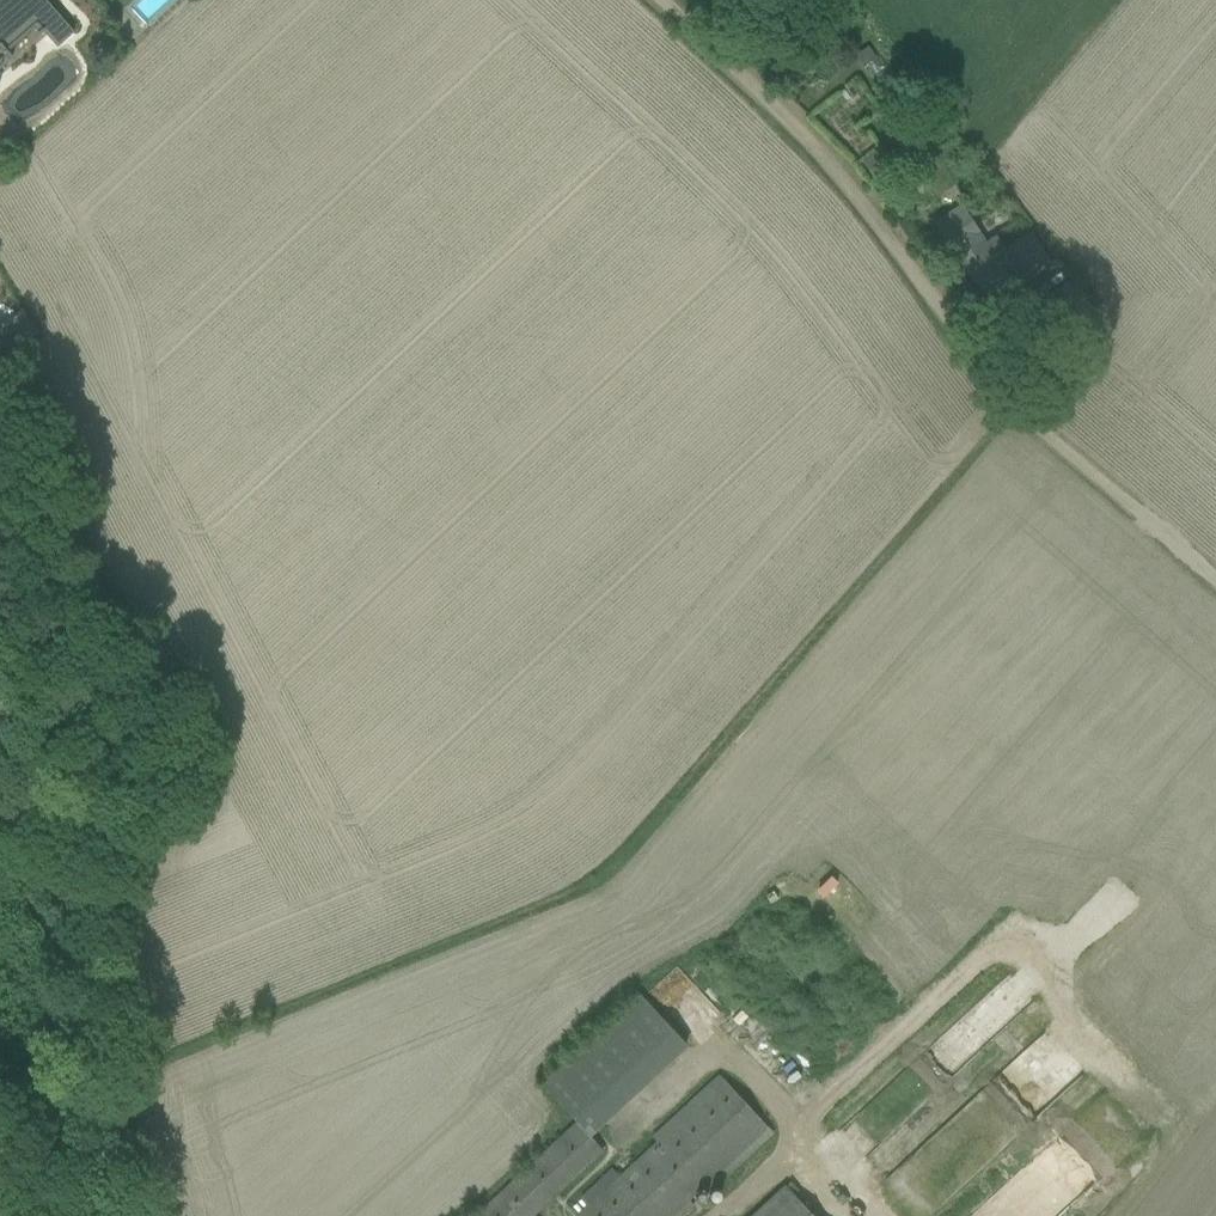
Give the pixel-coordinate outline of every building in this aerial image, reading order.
[(8,59),(12,56),(7,50),(33,26),(39,32),(42,29),(57,46),(73,31),(46,0),(0,0),(0,50),(8,59)] [(846,86),(839,92),(846,102),(854,96),(846,86)] [(880,145),(861,161),(874,178),(894,162),(880,145)] [(993,280),(1001,292),(1016,282),(1019,285),(1051,264),(1030,233),(1005,250),(997,238),(982,248),(972,233),(978,229),(962,205),(935,223),(951,247),(954,245),(982,287),(993,280)] [(1035,285),(1042,296),(1059,284),(1052,273),(1035,285)] [(23,319),(15,325),(26,339),(37,331),(28,317),(27,316),(26,316),(23,319)] [(602,1153),(587,1136),(589,1134),(687,1045),(640,994),(542,1083),(540,1085),(574,1123),(474,1215),(534,1215),(602,1153)] [(694,1207),(688,1200),(703,1186),(709,1192),(773,1133),(719,1074),(652,1136),(657,1141),(620,1176),(611,1167),(594,1182),(602,1191),(578,1213),(581,1215),(684,1215),(694,1207)] [(749,1215),(815,1215),(785,1183),(749,1215)]
